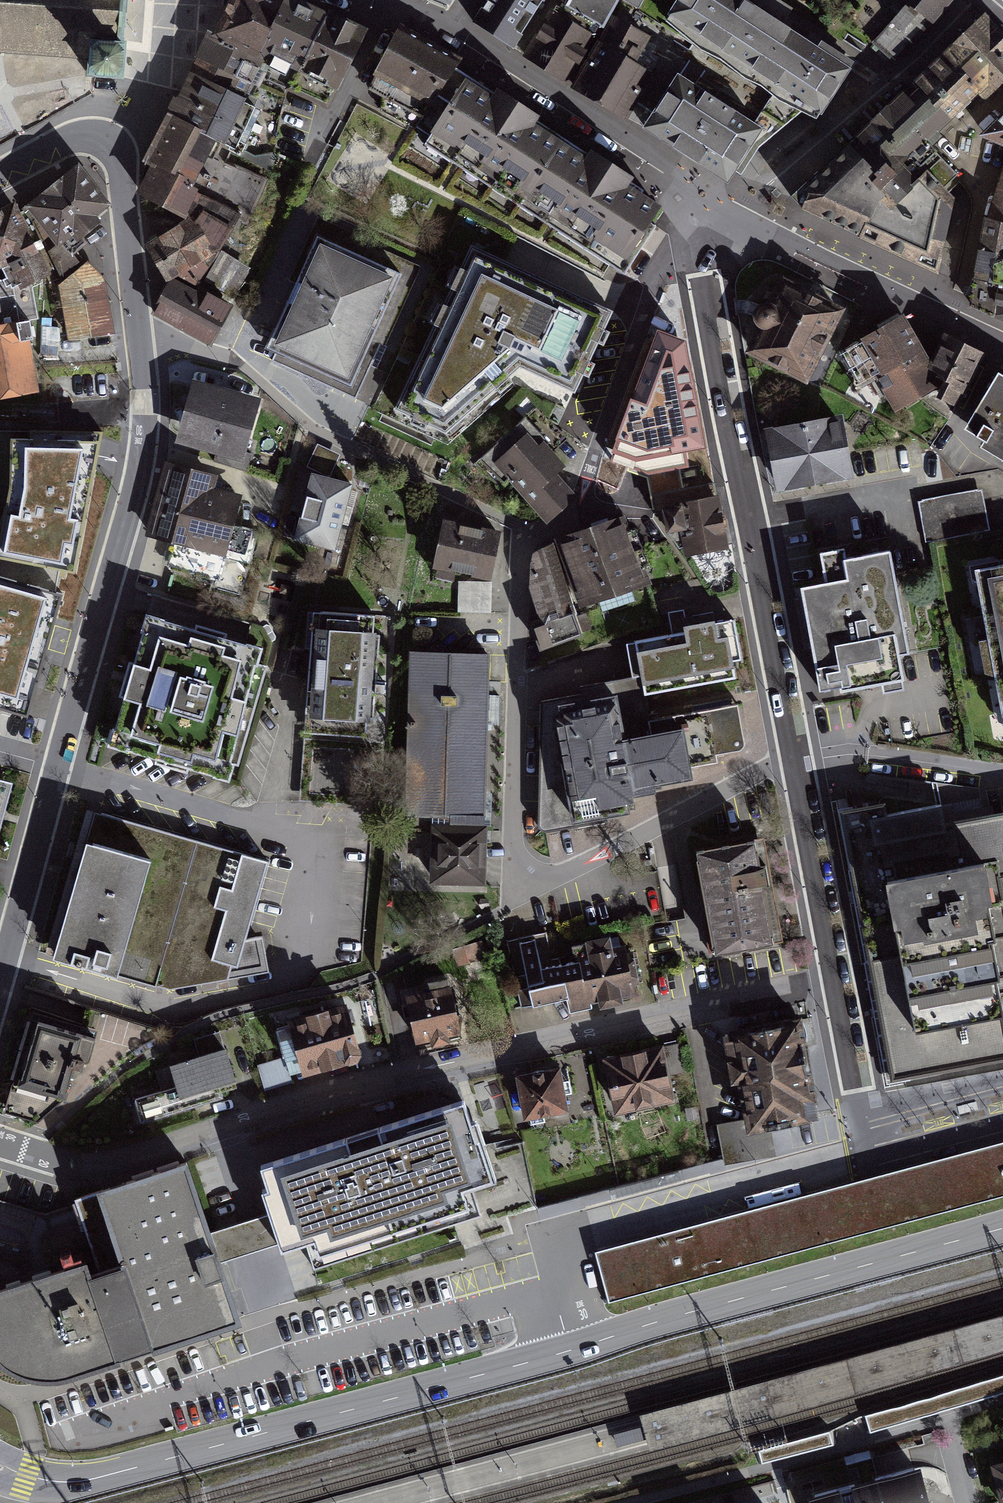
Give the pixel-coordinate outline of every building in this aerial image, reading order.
[(88,56),(87,74),(122,77),(125,42),(121,41),(124,0),(0,0),(0,50),(88,56)] [(263,70),(270,54),(262,50),(283,4),(274,0),(231,0),(227,8),(214,36),(261,57),(256,67),(263,70)] [(283,4),(262,50),(270,54),(263,70),(269,73),(267,80),(287,90),(287,87),(326,16),(299,4),(291,0),(285,0),(283,4)] [(466,21),(509,49),(541,0),(480,0),(466,21)] [(607,17),(614,0),(566,0),(607,17)] [(661,17),(803,108),(818,118),(854,62),(757,0),(672,0),(661,17)] [(875,39),(894,61),(933,20),(947,0),(909,0),(875,39)] [(983,11),(869,125),(832,159),(811,178),(788,198),(923,263),(933,268),(947,187),(920,151),(1002,80),(1002,30),(983,11)] [(548,12),(520,59),(554,79),(623,121),(651,73),(630,61),(643,38),(608,17),(594,39),(548,12)] [(326,15),(326,16),(287,87),(327,105),(362,32),(326,15)] [(198,56),(201,57),(250,82),(257,86),(263,70),(256,67),(261,57),(214,36),(208,34),(198,56)] [(449,69),(393,41),(375,76),(444,112),(466,77),(449,69)] [(197,64),(192,76),(240,100),(250,82),(201,57),(197,64)] [(676,67),(641,123),(728,177),(763,121),(676,67)] [(186,86),(180,99),(245,129),(255,108),(240,100),(192,76),(186,86)] [(422,146),(621,270),(665,200),(615,170),(523,112),(466,77),(444,112),(422,146)] [(177,97),(169,114),(220,138),(225,148),(240,156),(251,132),(245,129),(180,99),(177,97)] [(980,133),(1002,143),(1002,108),(980,133)] [(222,153),(225,148),(220,138),(169,114),(168,116),(170,117),(169,120),(156,142),(147,160),(157,164),(142,193),(184,214),(195,191),(202,195),(222,153)] [(262,127),(254,124),(251,130),(259,134),(262,127)] [(228,155),(222,153),(202,195),(225,205),(240,214),(238,218),(246,222),(264,180),(224,162),(228,155)] [(962,297),(982,306),(1002,317),(1002,168),(962,297)] [(91,173),(38,212),(65,248),(118,209),(91,173)] [(187,221),(147,245),(167,279),(181,271),(195,286),(220,252),(218,249),(238,218),(240,214),(225,205),(202,195),(195,191),(184,214),(187,221)] [(0,222),(0,296),(50,272),(21,212),(0,222)] [(408,274),(326,239),(277,352),(359,387),(408,274)] [(610,309),(471,247),(394,417),(441,438),(514,369),(571,395),(585,365),(610,309)] [(251,267),(222,250),(205,280),(234,296),(251,267)] [(843,301),(787,273),(775,299),(769,298),(764,298),(758,301),(754,305),(754,308),(753,311),(754,317),(757,321),(762,325),(751,345),(807,373),(843,301)] [(77,343),(121,334),(109,277),(64,287),(77,343)] [(173,279),(155,312),(210,342),(230,305),(198,288),(196,292),(173,279)] [(908,335),(897,316),(854,339),(892,410),(927,393),(956,413),(983,354),(940,337),(925,364),(908,335)] [(0,327),(0,398),(47,391),(36,321),(0,327)] [(684,340),(657,330),(610,461),(648,475),(687,467),(684,451),(705,447),(684,340)] [(999,373),(965,429),(984,441),(981,446),(1002,459),(1002,375),(999,373)] [(261,402),(198,384),(181,443),(244,461),(261,402)] [(540,403),(484,458),(546,522),(580,489),(566,475),(577,465),(562,449),(573,438),(540,403)] [(841,415),(761,430),(773,494),(853,479),(841,415)] [(10,438),(11,485),(0,538),(0,705),(26,712),(64,594),(56,591),(60,570),(75,572),(102,431),(30,427),(31,439),(10,438)] [(249,484),(171,463),(152,535),(175,541),(179,559),(168,570),(238,588),(254,528),(238,524),(249,484)] [(361,481),(312,468),(300,511),(350,524),(361,481)] [(981,490),(919,501),(926,542),(988,531),(981,490)] [(687,556),(726,548),(715,497),(676,505),(687,556)] [(499,526),(444,516),(435,567),(490,577),(499,526)] [(623,516),(559,538),(585,604),(647,581),(623,516)] [(574,607),(551,540),(534,550),(531,584),(543,617),(574,607)] [(904,653),(886,551),(839,560),(843,581),(802,588),(821,692),(899,681),(894,655),(904,653)] [(966,572),(996,739),(1002,741),(1002,565),(966,572)] [(491,581),(461,581),(461,611),(491,611),(491,581)] [(583,632),(574,607),(543,617),(532,621),(541,646),(583,632)] [(379,616),(311,610),(300,727),(369,733),(379,616)] [(150,613),(113,743),(238,778),(275,648),(150,613)] [(632,631),(641,690),(731,676),(722,617),(632,631)] [(488,654),(411,652),(406,829),(435,830),(434,881),(458,881),(458,879),(471,879),(474,882),(479,882),(483,878),(483,872),(481,870),(482,829),(483,829),(488,654)] [(542,701),(537,827),(633,809),(630,790),(692,778),(689,760),(743,749),(734,702),(617,725),(610,688),(542,701)] [(3,810),(10,785),(0,782),(0,821),(3,810)] [(1002,1061),(1002,1003),(1002,997),(1002,811),(954,818),(951,799),(893,807),(892,800),(840,809),(875,1006),(887,1082),(1002,1061)] [(245,938),(268,861),(86,809),(44,954),(156,986),(158,980),(169,984),(263,967),(260,947),(265,946),(264,935),(245,938)] [(751,841),(688,854),(708,954),(772,941),(764,905),(755,856),(751,841)] [(553,951),(565,1009),(603,1001),(634,994),(621,936),(553,951)] [(465,1032),(450,981),(401,996),(416,1047),(439,1040),(465,1032)] [(354,1019),(350,1003),(280,1023),(295,1079),(366,1060),(354,1019)] [(798,1008),(727,1023),(747,1117),(748,1123),(768,1119),(819,1108),(798,1008)] [(84,1032),(30,1018),(22,1047),(12,1085),(65,1099),(84,1032)] [(677,1096),(662,1035),(602,1049),(616,1110),(677,1096)] [(173,1056),(185,1096),(242,1080),(240,1073),(230,1039),(173,1056)] [(562,1062),(516,1070),(524,1114),(570,1106),(565,1082),(562,1062)] [(465,1093),(261,1158),(268,1179),(262,1181),(283,1247),(305,1239),(314,1267),(481,1214),(472,1189),(494,1182),(465,1093)] [(748,1123),(747,1117),(717,1123),(724,1156),(726,1165),(775,1154),(768,1119),(748,1123)] [(597,1249),(610,1298),(1002,1193),(1002,1140),(986,1145),(597,1249)] [(186,1152),(100,1177),(124,1256),(88,1267),(84,1252),(0,1277),(0,1365),(5,1368),(27,1374),(58,1372),(171,1338),(236,1319),(186,1152)] [(638,1412),(647,1444),(1002,1343),(1002,1308),(638,1412)] [(867,1418),(869,1426),(872,1434),(1002,1394),(1002,1377),(916,1403),(867,1418)] [(786,1461),(836,1445),(830,1427),(780,1443),(786,1461)] [(992,1457),(1002,1497),(1002,1453),(992,1457)] [(811,1496),(813,1502),(930,1502),(922,1476),(918,1466),(811,1496)]
